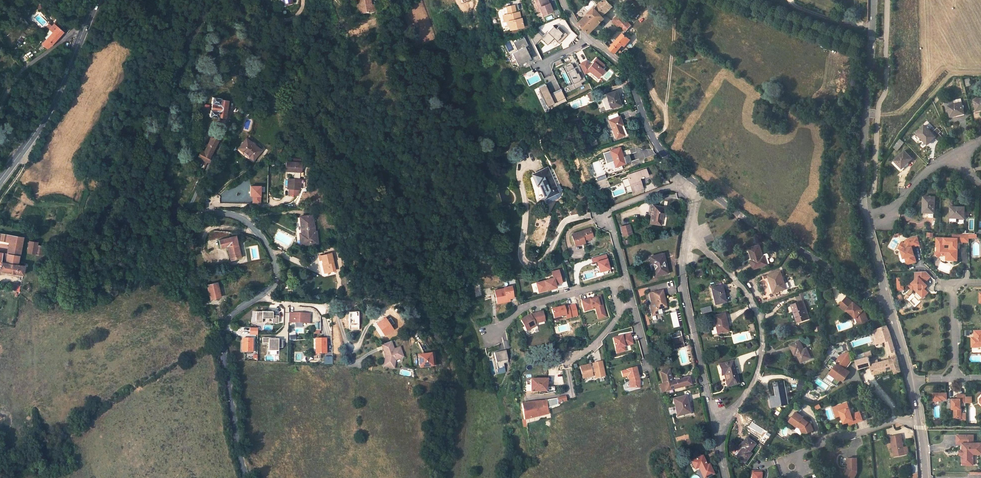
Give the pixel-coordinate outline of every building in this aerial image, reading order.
[(360,6),(359,7),(360,13),(372,11),(371,6),(370,0),(359,0),(360,6)] [(536,4),(538,8),(539,7),(541,11),(543,15),(552,11),(549,4),(547,4),(546,0),(535,0),(536,4)] [(600,23),(599,23),(600,22),(599,21),(614,6),(608,0),(604,0),(580,23),(591,33),(600,23)] [(514,13),(511,6),(504,9),(507,16),(504,17),(503,20),(507,29),(510,27),(511,31),(524,26),(521,18),(520,18),(517,19),(514,13)] [(621,14),(613,21),(618,26),(620,24),(626,30),(631,25),(624,17),(621,14)] [(42,44),(47,47),(51,45),(52,43),(58,38),(63,32),(56,26),(58,24),(55,22),(49,29),(52,31),(42,44)] [(537,31),(530,38),(535,43),(540,39),(546,45),(553,38),(558,43),(567,34),(558,25),(555,29),(551,25),(542,35),(537,31)] [(616,53),(624,44),(625,46),(631,39),(625,35),(626,34),(625,32),(611,49),(616,53)] [(529,45),(525,37),(514,42),(518,50),(512,53),(518,65),(531,58),(525,46),(529,45)] [(518,65),(512,53),(512,52),(507,54),(513,67),(518,65)] [(599,77),(605,70),(602,68),(605,65),(597,58),(591,65),(590,66),(587,61),(580,64),(585,74),(591,71),(594,74),(599,77)] [(579,65),(575,68),(573,64),(571,64),(572,65),(568,67),(568,66),(566,67),(574,83),(577,88),(580,86),(583,85),(582,83),(587,80),(579,65)] [(577,88),(574,83),(568,86),(571,91),(577,88)] [(546,84),(538,87),(543,97),(547,106),(566,98),(562,90),(551,95),(550,94),(546,84)] [(616,91),(607,94),(611,108),(621,105),(616,91)] [(218,117),(218,116),(225,117),(228,100),(220,99),(221,98),(212,97),(211,103),(212,103),(211,109),(210,109),(209,115),(218,117)] [(547,106),(543,97),(539,99),(546,113),(550,111),(547,106)] [(964,113),(962,103),(948,106),(951,117),(960,114),(960,113),(964,113)] [(619,116),(609,120),(616,138),(624,135),(621,125),(623,124),(619,116)] [(935,136),(925,125),(917,133),(927,143),(930,140),(930,141),(935,136)] [(207,162),(218,141),(211,138),(203,152),(201,151),(198,157),(207,162)] [(246,139),(238,148),(253,160),(261,150),(246,139)] [(904,143),(900,139),(894,147),(898,150),(904,143)] [(620,147),(610,151),(616,166),(625,163),(620,147)] [(912,158),(904,150),(894,160),(901,167),(904,165),(905,165),(912,158)] [(292,162),(288,162),(288,171),(294,171),(293,179),(289,179),(288,188),(300,189),(300,179),(299,179),(300,172),(301,172),(301,163),(300,163),(292,162)] [(548,168),(533,175),(537,185),(541,184),(542,186),(541,187),(546,198),(559,193),(548,168)] [(646,169),(627,175),(632,191),(642,188),(639,178),(648,175),(646,169)] [(609,185),(607,179),(597,182),(599,189),(609,185)] [(935,212),(935,197),(924,196),(924,211),(928,211),(928,212),(935,212)] [(661,225),(664,207),(653,205),(650,223),(661,225)] [(965,218),(965,207),(951,207),(951,223),(954,223),(954,222),(957,222),(957,218),(965,218)] [(21,223),(22,216),(14,215),(13,222),(21,223)] [(312,216),(299,217),(301,234),(303,233),(303,237),(300,237),(300,246),(315,244),(315,238),(317,238),(316,232),(314,232),(312,216)] [(632,233),(629,224),(621,226),(623,235),(632,233)] [(593,236),(590,228),(572,234),(575,245),(585,242),(584,240),(587,239),(587,238),(593,236)] [(0,233),(0,240),(9,242),(10,235),(0,233)] [(958,257),(958,241),(969,242),(969,238),(969,234),(969,233),(953,233),(953,238),(937,237),(937,246),(938,246),(938,251),(941,255),(947,255),(947,256),(958,257)] [(22,237),(10,235),(9,242),(7,254),(19,256),(22,237)] [(235,236),(218,240),(220,247),(227,246),(230,260),(241,258),(239,250),(238,250),(236,243),(237,243),(235,236)] [(919,244),(917,237),(909,239),(906,244),(902,242),(899,248),(901,249),(902,253),(904,253),(905,257),(907,257),(909,263),(916,261),(914,255),(913,255),(913,252),(914,252),(912,246),(919,244)] [(37,242),(29,241),(27,252),(36,254),(37,246),(37,242)] [(763,256),(760,245),(749,248),(753,260),(751,260),(754,269),(768,264),(765,256),(763,256)] [(23,275),(24,269),(24,264),(25,263),(18,262),(19,256),(7,254),(0,253),(0,271),(23,275)] [(336,270),(331,253),(319,257),(320,261),(322,261),(323,265),(324,264),(325,268),(326,268),(327,273),(336,270)] [(591,263),(595,262),(597,272),(609,270),(607,254),(590,257),(591,263)] [(665,264),(663,254),(650,257),(655,276),(665,274),(662,265),(665,264)] [(562,281),(558,269),(551,270),(553,277),(536,282),(538,291),(551,287),(551,286),(555,284),(555,283),(562,281)] [(787,289),(781,271),(769,275),(774,292),(787,289)] [(916,280),(912,283),(919,290),(917,292),(923,297),(928,292),(924,288),(928,285),(925,282),(931,276),(926,271),(915,272),(916,280)] [(903,277),(896,277),(897,290),(904,290),(903,277)] [(217,282),(206,285),(210,299),(219,297),(217,290),(218,290),(217,282)] [(919,290),(912,283),(910,286),(913,289),(914,288),(917,292),(919,290)] [(514,297),(512,285),(504,287),(504,288),(495,289),(497,302),(507,301),(506,298),(509,298),(514,297)] [(725,302),(721,286),(711,289),(715,305),(725,302)] [(666,307),(662,291),(649,294),(652,305),(650,305),(652,315),(658,314),(657,310),(666,307)] [(604,311),(600,296),(596,297),(596,299),(590,300),(590,299),(581,301),(584,311),(592,309),(592,307),(594,307),(594,308),(595,308),(597,313),(604,311)] [(868,320),(865,312),(863,310),(862,311),(860,309),(860,308),(854,302),(853,303),(846,297),(839,306),(846,312),(847,311),(853,317),(855,315),(858,317),(860,323),(868,320)] [(809,318),(804,301),(792,305),(793,310),(794,310),(798,322),(809,318)] [(562,315),(562,317),(566,316),(567,318),(578,315),(575,304),(564,307),(564,306),(552,309),(554,317),(562,315)] [(699,309),(701,314),(711,312),(710,306),(699,309)] [(272,311),(262,311),(256,311),(256,322),(262,323),(262,318),(272,318),(272,323),(278,323),(278,315),(272,315),(272,311)] [(535,325),(534,323),(545,320),(542,311),(532,314),(532,315),(530,315),(530,314),(521,319),(527,330),(535,325)] [(289,313),(289,323),(309,323),(310,314),(289,313)] [(728,331),(724,314),(713,317),(717,334),(728,331)] [(390,326),(384,318),(376,323),(385,335),(393,328),(391,325),(390,326)] [(873,330),(876,341),(881,340),(882,342),(886,341),(889,352),(895,350),(891,334),(890,332),(887,325),(873,330)] [(974,330),(975,337),(972,337),(972,345),(979,345),(979,346),(980,346),(980,330),(974,330)] [(619,348),(620,351),(625,350),(624,347),(633,344),(630,334),(622,336),(622,337),(613,339),(616,349),(619,348)] [(682,336),(672,339),(673,344),(674,350),(685,347),(683,342),(682,336)] [(275,339),(275,338),(263,338),(263,344),(269,343),(269,351),(278,351),(278,348),(283,348),(283,340),(278,340),(278,339),(275,339)] [(326,345),(326,338),(315,338),(316,353),(325,353),(325,345),(326,345)] [(251,346),(251,339),(242,339),(242,351),(252,352),(252,346),(251,346)] [(804,349),(800,340),(791,344),(796,354),(797,354),(801,362),(811,358),(806,348),(804,349)] [(391,341),(381,345),(384,353),(386,352),(387,356),(385,357),(384,361),(388,362),(387,367),(394,368),(395,360),(403,357),(400,347),(394,349),(391,341)] [(505,367),(503,361),(508,360),(505,350),(494,353),(498,369),(505,367)] [(856,361),(858,369),(871,365),(873,373),(894,368),(895,373),(901,371),(897,357),(897,355),(891,356),(892,358),(879,362),(878,359),(870,362),(869,357),(872,356),(871,351),(865,353),(866,357),(856,361)] [(847,369),(846,368),(851,360),(852,359),(850,352),(842,355),(837,362),(831,359),(826,366),(834,371),(831,374),(836,378),(833,383),(838,386),(842,379),(845,381),(851,372),(847,369)] [(416,354),(417,368),(430,367),(429,353),(416,354)] [(592,376),(591,372),(594,372),(595,378),(605,375),(602,362),(592,364),(593,366),(590,367),(589,365),(579,367),(582,378),(592,376)] [(737,383),(732,362),(719,366),(721,374),(725,373),(728,385),(737,383)] [(638,376),(636,367),(626,370),(628,379),(629,379),(630,382),(630,388),(640,388),(640,387),(645,387),(644,382),(639,382),(639,381),(639,379),(638,379),(637,377),(638,376)] [(673,382),(669,370),(660,372),(665,391),(691,384),(689,378),(673,382)] [(554,394),(554,387),(546,386),(547,379),(530,379),(531,391),(545,391),(545,394),(554,394)] [(799,380),(797,388),(803,390),(805,381),(799,380)] [(788,404),(784,381),(774,383),(777,396),(777,399),(775,399),(776,406),(788,404)] [(960,408),(960,402),(966,402),(966,394),(957,394),(958,398),(952,399),(952,408),(954,408),(954,418),(961,418),(961,408),(960,408)] [(690,413),(686,396),(673,399),(677,416),(690,413)] [(546,400),(522,403),(524,419),(525,419),(527,428),(532,427),(534,427),(532,417),(539,415),(547,413),(546,406),(546,400)] [(863,420),(860,412),(852,414),(849,407),(848,407),(847,403),(836,406),(838,411),(840,411),(842,415),(844,423),(849,422),(851,421),(852,424),(863,420)] [(842,415),(840,411),(838,411),(836,406),(833,408),(837,417),(842,415)] [(811,423),(809,422),(810,421),(804,417),(796,412),(790,421),(798,427),(798,426),(801,428),(802,432),(807,433),(814,430),(811,423)] [(960,434),(960,442),(963,442),(963,449),(964,449),(964,454),(963,454),(963,461),(968,461),(968,464),(974,464),(974,449),(980,449),(980,442),(971,442),(971,434),(960,434)] [(905,455),(901,435),(891,437),(895,457),(905,455)] [(749,453),(755,444),(748,439),(742,448),(736,457),(745,463),(751,454),(749,453)] [(702,456),(691,461),(695,469),(698,467),(704,477),(705,477),(714,474),(709,464),(707,465),(702,456)] [(857,458),(847,458),(848,468),(842,477),(854,477),(857,473),(857,458)]
